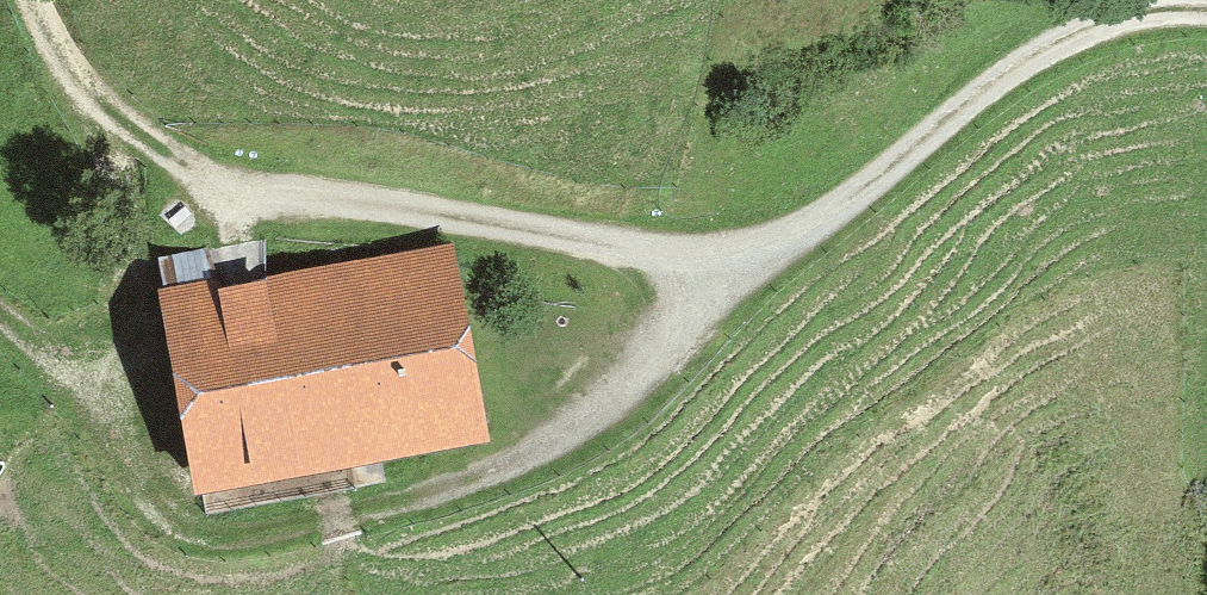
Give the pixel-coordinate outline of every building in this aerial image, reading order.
[(443,254),(187,303),(218,465),(474,416),(443,254)]
